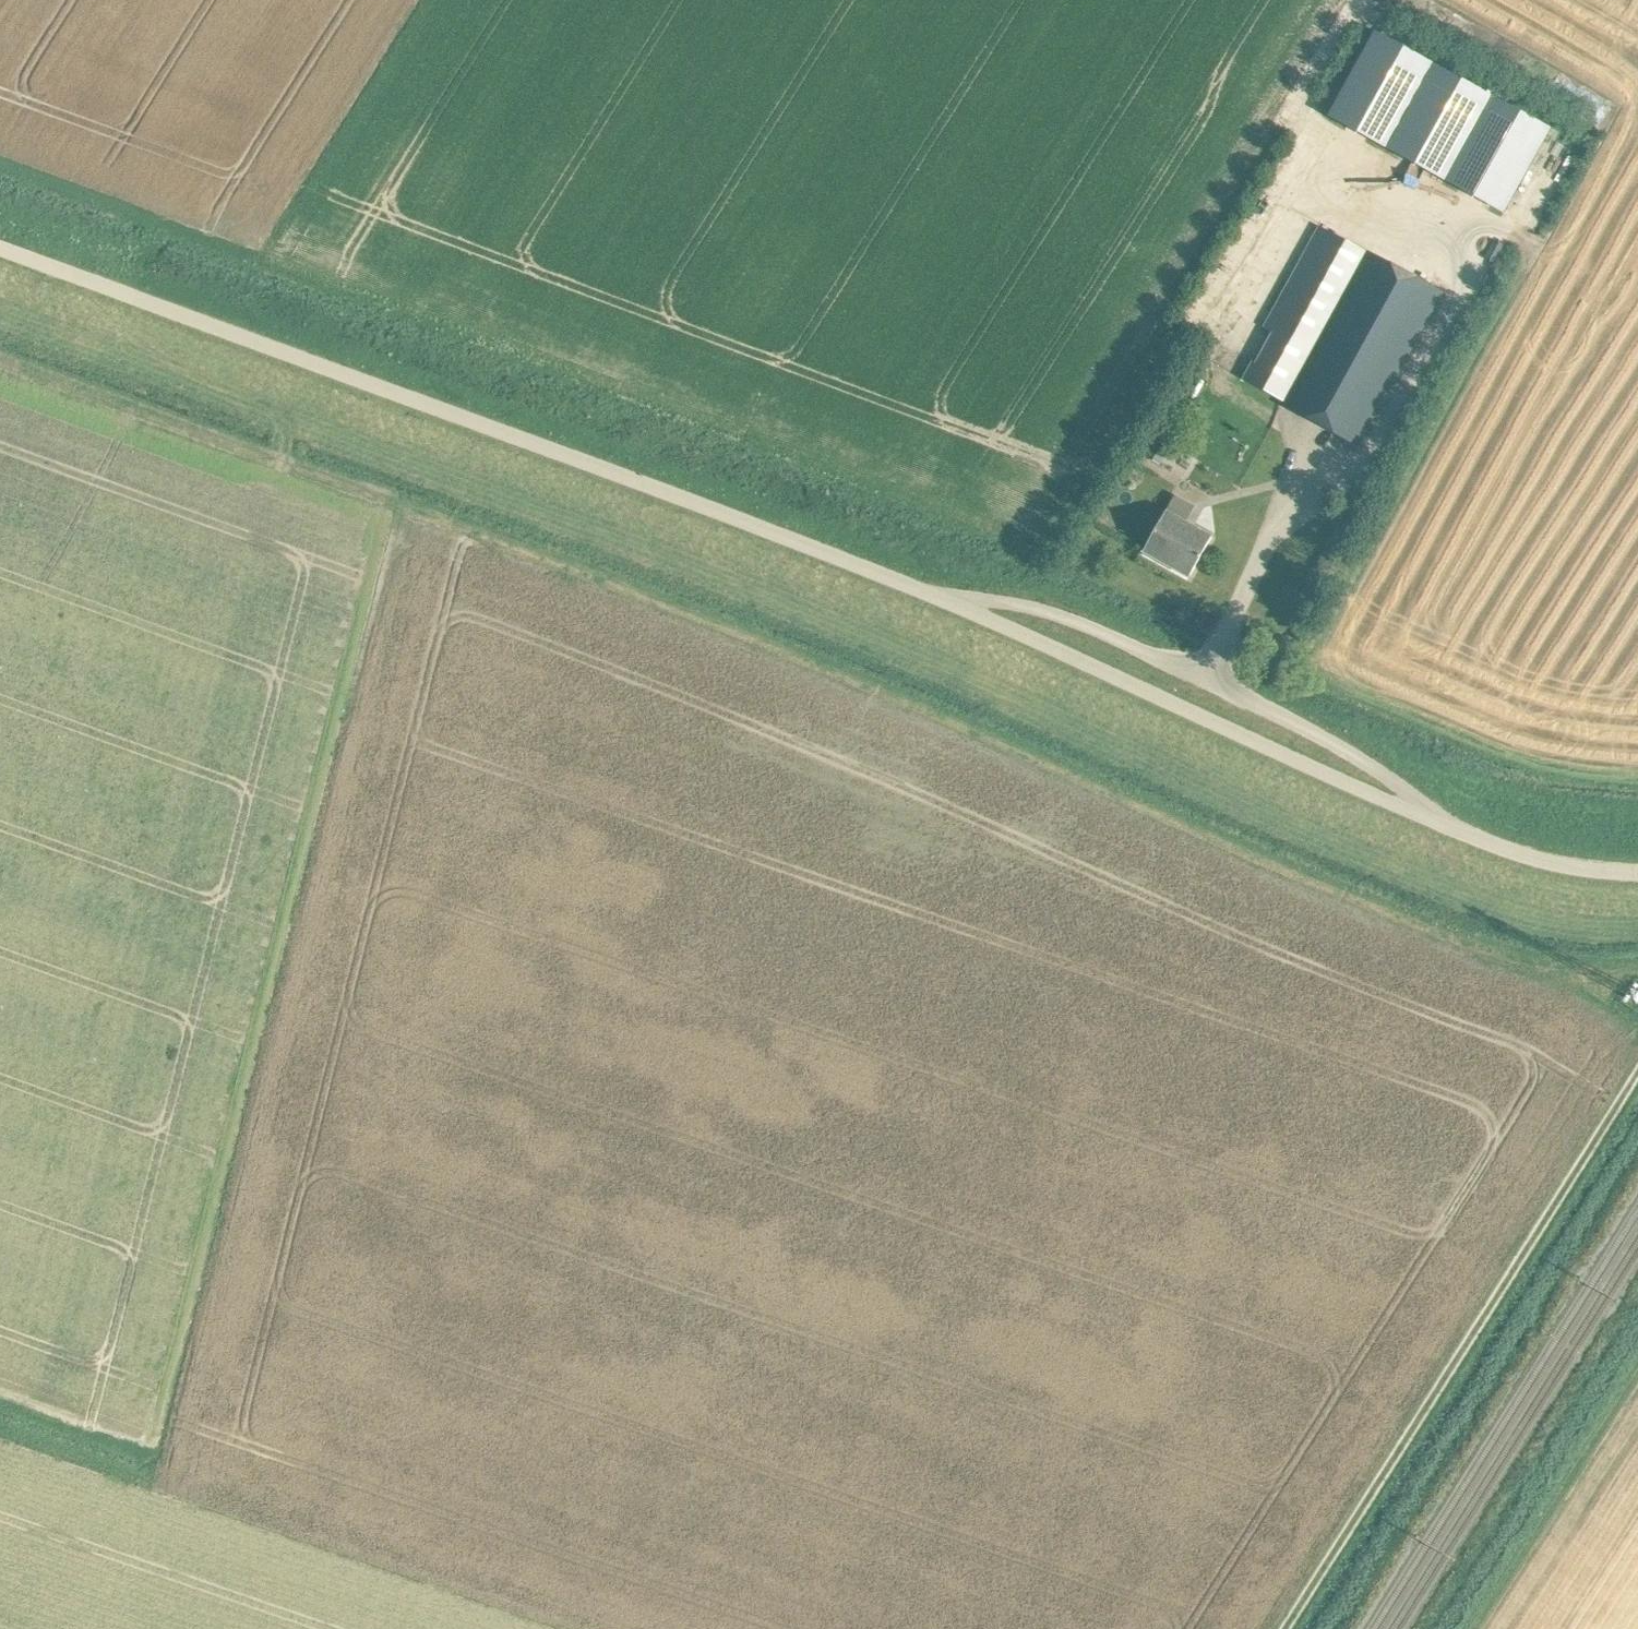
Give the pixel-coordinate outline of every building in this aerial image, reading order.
[(1386,146),(1434,62),(1375,29),(1329,115),(1386,146)] [(1445,179),(1493,95),(1434,62),(1386,146),(1445,179)] [(1553,128),(1493,95),(1445,179),(1505,213),(1553,128)] [(1287,403),(1368,254),(1318,227),(1288,282),(1298,288),(1247,381),(1287,403)] [(1356,442),(1371,414),(1439,293),(1368,254),(1287,403),(1287,404),(1356,442)] [(1189,577),(1212,536),(1193,526),(1203,507),(1176,492),(1143,551),(1189,577)]
